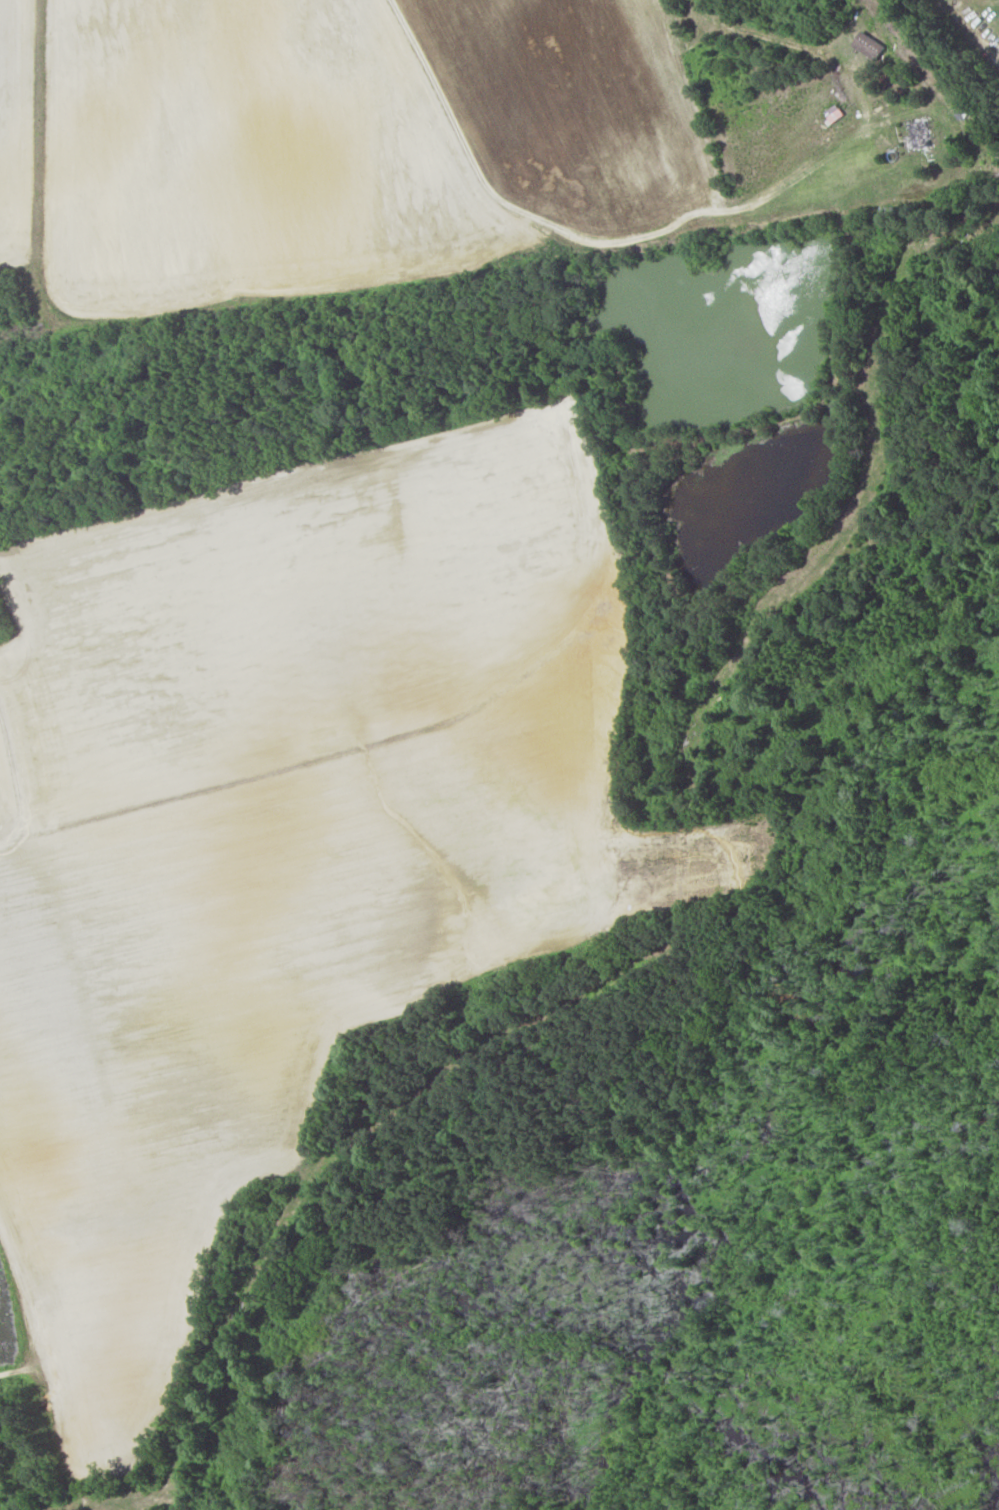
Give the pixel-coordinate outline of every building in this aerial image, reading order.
[(928,148),(926,121),(908,122),(909,149),(928,148)]
